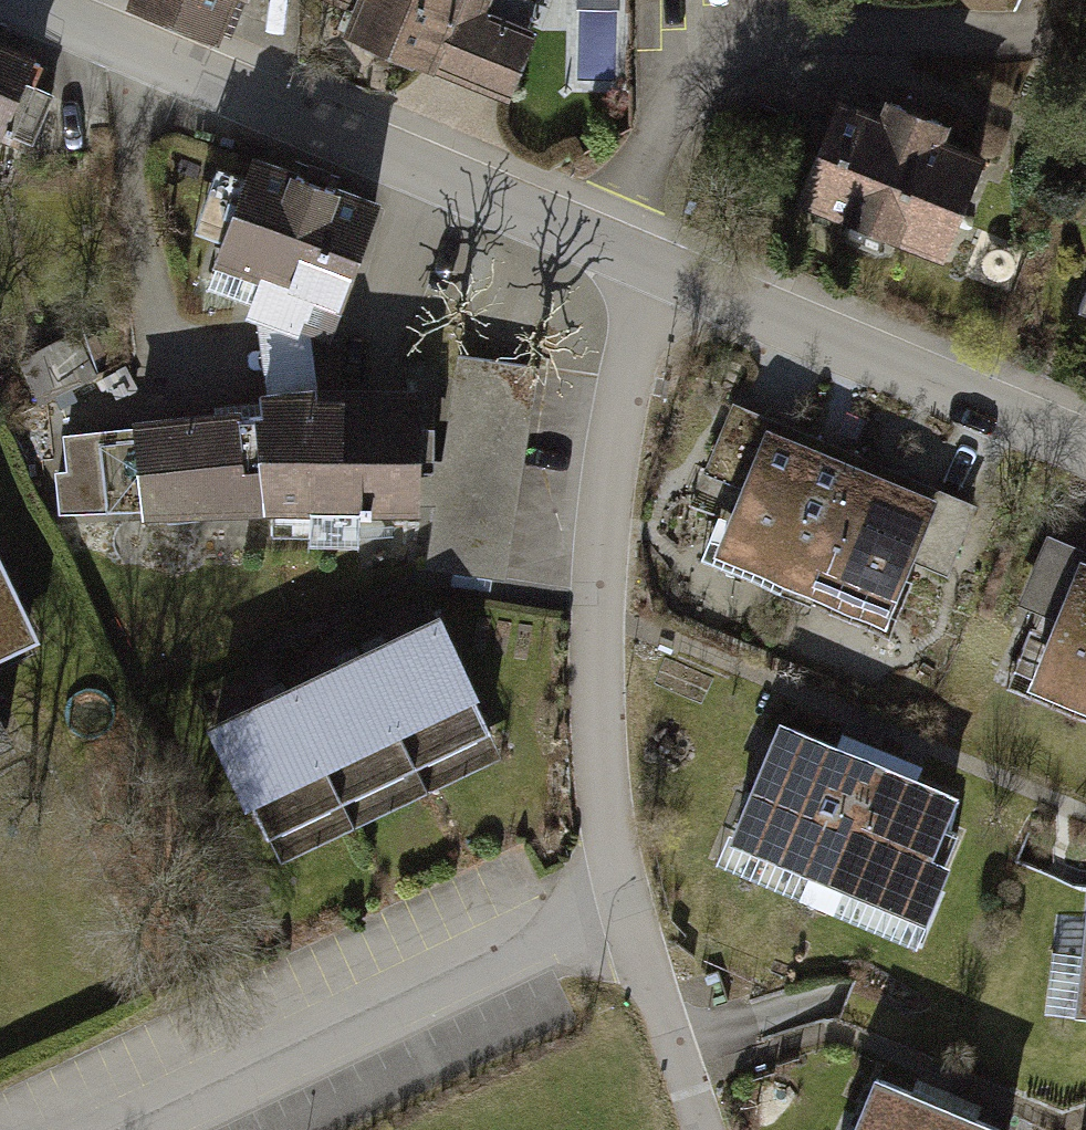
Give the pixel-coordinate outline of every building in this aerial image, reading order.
[(217,31),(230,0),(139,0),(217,31)] [(344,6),(332,39),(494,99),(511,105),(538,35),(489,17),(496,0),(329,0),(344,6)] [(0,52),(0,92),(15,59),(0,52)] [(10,131),(35,140),(60,70),(36,61),(10,131)] [(877,110),(832,93),(790,203),(941,261),(980,160),(931,141),(941,115),(883,93),(877,110)] [(378,205),(243,153),(193,286),(328,337),(378,205)] [(1077,308),(1085,312),(1085,286),(1077,308)] [(444,431),(429,429),(416,506),(440,510),(430,566),(506,579),(540,383),(455,369),(444,431)] [(411,504),(402,388),(243,400),(125,410),(135,527),(249,517),(411,504)] [(851,450),(737,401),(708,469),(737,482),(711,544),(796,579),(851,450)] [(971,501),(851,450),(796,579),(883,616),(909,554),(943,568),(971,501)] [(1085,709),(1085,546),(1048,530),(1019,597),(1050,610),(1020,681),(1085,709)] [(33,638),(0,576),(0,652),(33,638)] [(433,610),(359,645),(430,796),(504,761),(433,610)] [(359,645),(281,682),(353,833),(430,796),(359,645)] [(353,833),(281,682),(208,716),(279,867),(353,833)] [(809,913),(868,769),(770,729),(711,873),(809,913)] [(943,799),(868,769),(809,913),(928,961),(975,847),(931,829),(943,799)] [(1084,886),(1073,1014),(1085,1015),(1085,886),(1084,886)] [(868,1072),(844,1129),(936,1129),(947,1104),(868,1072)] [(947,1104),(936,1129),(1010,1129),(947,1104)]
